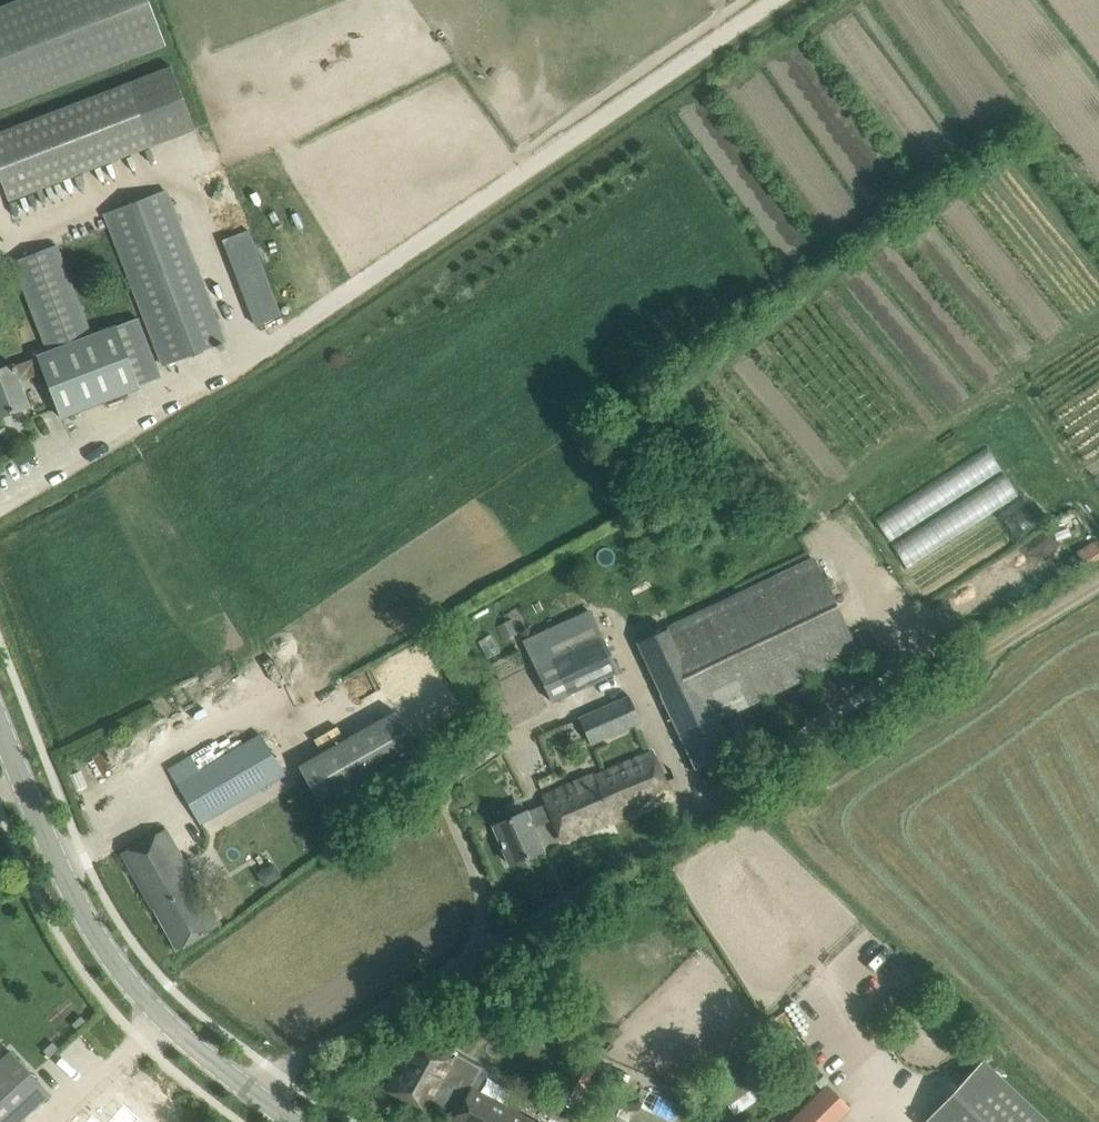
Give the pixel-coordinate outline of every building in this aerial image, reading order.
[(148,0),(19,0),(0,7),(0,108),(166,45),(148,0)] [(8,200),(196,128),(172,65),(0,131),(0,179),(8,200)] [(168,190),(102,215),(161,370),(228,344),(168,190)] [(281,315),(249,228),(223,238),(254,325),(281,315)] [(57,246),(13,263),(48,352),(37,356),(38,357),(13,366),(13,365),(0,370),(0,415),(10,411),(10,413),(28,406),(19,381),(43,371),(62,418),(161,380),(137,318),(91,335),(57,246)] [(990,447),(875,516),(906,566),(1020,496),(990,447)] [(1083,564),(1098,558),(1098,539),(1077,547),(1083,564)] [(813,556),(637,640),(697,771),(735,753),(719,720),(859,654),(813,556)] [(591,609),(523,641),(551,701),(619,670),(591,609)] [(373,666),(345,677),(353,699),(381,689),(373,666)] [(630,695),(579,717),(591,743),(641,722),(630,695)] [(395,711),(299,765),(320,804),(416,750),(395,711)] [(283,774),(260,734),(199,770),(190,756),(168,769),(201,823),(283,774)] [(549,801),(493,825),(510,864),(544,850),(534,826),(556,816),(566,840),(616,818),(617,822),(677,797),(658,753),(599,778),(597,773),(546,795),(549,801)] [(166,828),(121,852),(153,909),(154,908),(177,949),(221,924),(166,828)] [(386,1090),(424,1111),(431,1099),(457,1113),(452,1121),(535,1121),(475,1090),(487,1071),(456,1053),(457,1052),(455,1050),(454,1052),(448,1049),(444,1055),(415,1038),(386,1090)] [(11,1051),(0,1061),(0,1121),(19,1121),(50,1094),(11,1051)] [(581,1057),(558,1100),(573,1108),(597,1065),(581,1057)] [(923,1121),(1054,1121),(986,1057),(923,1121)] [(719,1091),(734,1114),(763,1096),(749,1072),(719,1091)] [(847,1106),(828,1087),(793,1121),(831,1121),(847,1106)] [(692,1102),(690,1108),(696,1110),(693,1117),(697,1118),(702,1106),(692,1102)] [(107,1121),(145,1121),(123,1103),(107,1121)] [(92,1112),(84,1121),(104,1121),(92,1112)]
